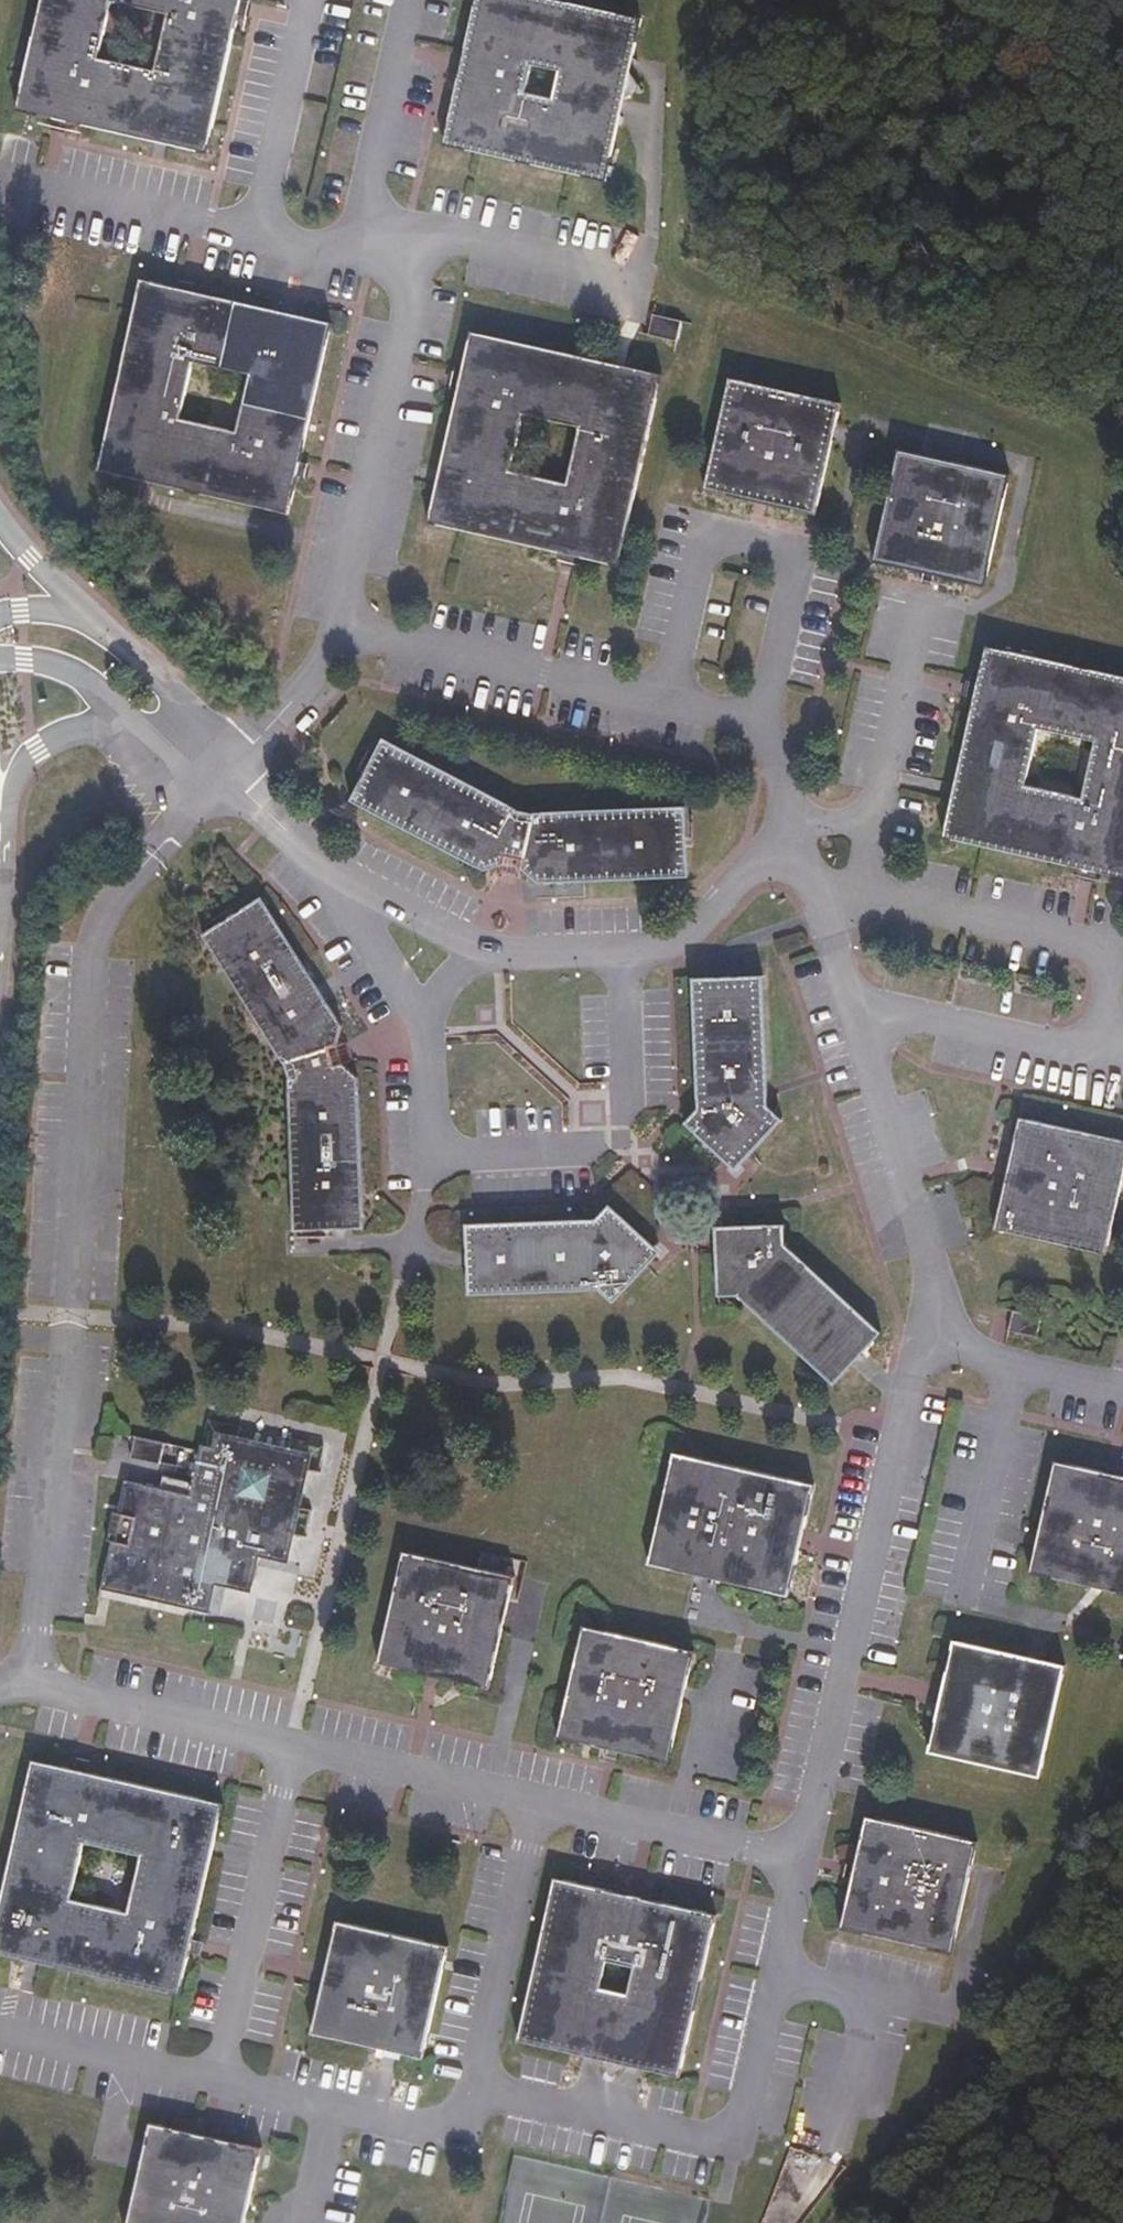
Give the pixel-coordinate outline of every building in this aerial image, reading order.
[(203,150),(238,0),(42,0),(17,111),(203,150)] [(636,19),(544,0),(474,0),(443,146),(601,179),(636,19)] [(288,516),(333,324),(146,283),(101,475),(288,516)] [(679,321),(652,315),(647,334),(675,341),(679,321)] [(618,567),(660,376),(479,336),(434,524),(618,567)] [(814,512),(840,403),(732,380),(708,489),(814,512)] [(873,561),(982,585),(1009,475),(897,452),(873,561)] [(990,652),(946,841),(1122,877),(1122,681),(990,652)] [(540,882),(686,876),(685,811),(526,816),(388,746),(360,805),(486,873),(502,870),(508,878),(521,882),(531,876),(540,882)] [(343,1032),(259,897),(206,931),(295,1073),(303,1222),(369,1218),(360,1076),(352,1068),(355,1059),(349,1043),(342,1041),(343,1032)] [(765,1106),(760,977),(691,978),(699,1108),(687,1120),(739,1166),(782,1120),(765,1106)] [(1122,1174),(1122,1143),(1021,1123),(1000,1227),(1107,1250),(1122,1174)] [(611,1301),(656,1253),(608,1206),(596,1218),(468,1225),(470,1292),(597,1288),(611,1301)] [(786,1249),(783,1228),(715,1233),(719,1304),(742,1305),(753,1314),(832,1383),(878,1333),(786,1249)] [(1036,1317),(1010,1312),(1005,1332),(1032,1338),(1036,1317)] [(223,1584),(242,1586),(250,1580),(252,1565),(279,1569),(307,1445),(222,1425),(210,1473),(183,1468),(178,1492),(125,1483),(102,1596),(163,1609),(169,1598),(217,1608),(223,1584)] [(789,1595),(811,1486),(676,1458),(653,1568),(789,1595)] [(1122,1591),(1122,1478),(1056,1463),(1033,1575),(1122,1591)] [(388,1663),(490,1683),(514,1577),(409,1556),(388,1663)] [(670,1757),(691,1653),(584,1631),(562,1737),(670,1757)] [(1042,1771),(1064,1666),(952,1643),(931,1751),(1042,1771)] [(218,1807),(32,1766),(0,1910),(0,1955),(176,1994),(218,1807)] [(951,1952),(975,1843),(865,1821),(840,1930),(951,1952)] [(520,2045),(679,2077),(715,1916),(554,1883),(520,2045)] [(421,2057),(448,1946),(339,1920),(312,2031),(421,2057)] [(263,2149),(154,2123),(130,2222),(245,2222),(263,2149)] [(773,2222),(813,2222),(846,2175),(853,2178),(862,2167),(813,2159),(809,2179),(792,2176),(791,2184),(773,2182),(766,2205),(761,2204),(757,2220),(773,2222)]
